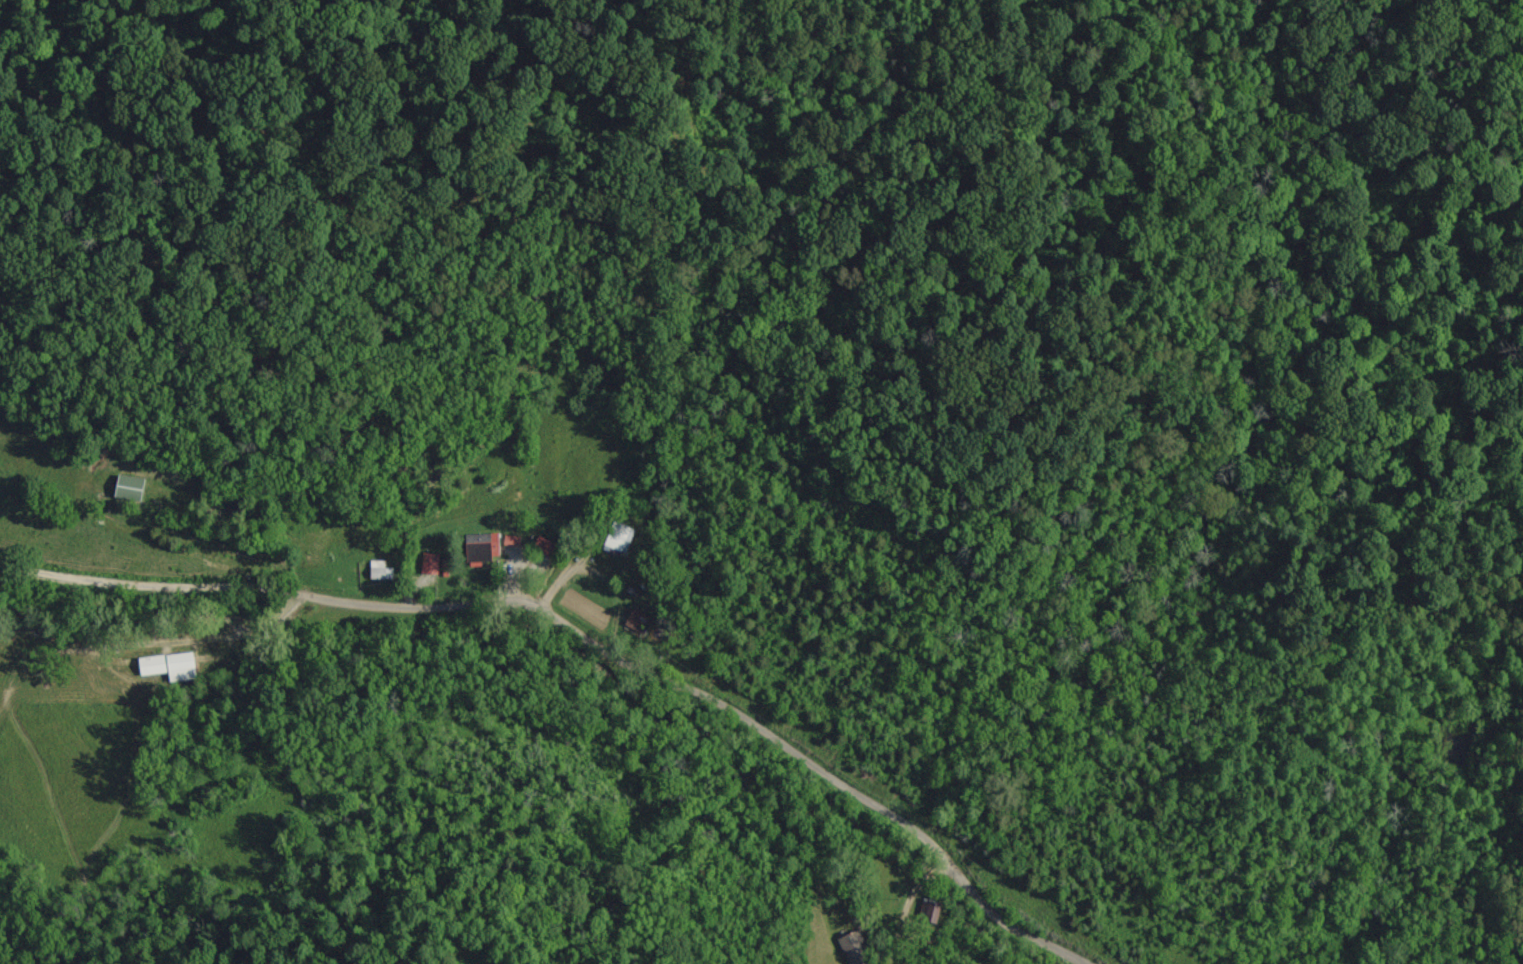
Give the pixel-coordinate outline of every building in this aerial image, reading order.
[(135,501),(140,478),(114,473),(109,496),(135,501)] [(634,528),(612,520),(602,545),(624,554),(634,528)] [(491,561),(490,555),(498,555),(497,533),(463,534),(464,562),(491,561)] [(437,573),(437,553),(420,553),(420,573),(437,573)] [(383,560),(368,560),(368,579),(392,579),(392,567),(383,567),(383,560)] [(135,657),(137,676),(166,673),(167,682),(194,679),(191,651),(135,657)] [(937,902),(922,899),(917,926),(932,929),(937,902)] [(846,963),(869,963),(871,963),(855,928),(834,938),(846,963)]
